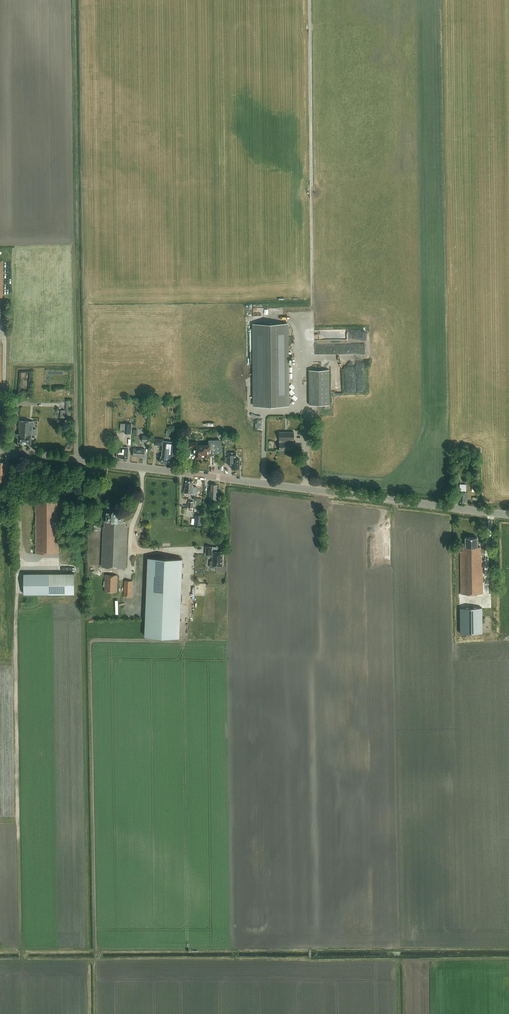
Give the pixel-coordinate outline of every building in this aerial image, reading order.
[(254,406),(289,405),(288,324),(253,324),(254,406)] [(309,370),(310,405),(314,405),(330,405),(329,394),(329,370),(309,370)] [(18,434),(18,437),(19,437),(19,443),(31,444),(32,436),(33,435),(33,434),(37,434),(37,429),(33,428),(34,421),(19,420),(19,427),(20,428),(19,434),(18,434)] [(279,450),(280,450),(293,450),(293,442),(289,442),(289,440),(294,440),(294,432),(279,432),(279,450)] [(174,458),(176,443),(164,442),(164,440),(155,440),(154,445),(163,446),(162,457),(161,457),(161,463),(171,464),(171,458),(174,458)] [(222,454),(222,442),(220,440),(209,440),(209,445),(197,446),(197,442),(189,443),(189,448),(195,448),(195,450),(197,450),(197,458),(198,458),(198,459),(201,459),(201,458),(202,458),(202,457),(210,457),(210,456),(216,455),(216,454),(222,454)] [(128,459),(129,448),(122,447),(122,451),(118,451),(117,458),(128,459)] [(145,457),(146,450),(134,449),(133,456),(145,457)] [(239,469),(240,459),(236,459),(236,453),(229,452),(229,465),(232,465),(232,469),(239,469)] [(193,494),(194,488),(193,487),(193,482),(186,482),(186,489),(185,489),(184,494),(193,494)] [(218,502),(219,493),(218,492),(218,486),(217,486),(216,485),(213,485),(212,486),(211,491),(210,491),(210,501),(218,502)] [(468,501),(468,492),(466,492),(466,485),(460,485),(460,492),(459,492),(459,501),(461,501),(461,503),(466,503),(466,501),(468,501)] [(36,515),(36,554),(60,554),(60,501),(58,501),(58,499),(37,499),(37,504),(36,504),(36,515)] [(126,569),(127,527),(126,527),(125,523),(123,523),(123,515),(118,515),(117,511),(114,511),(113,514),(108,514),(107,522),(105,522),(105,528),(103,528),(102,568),(126,569)] [(195,514),(194,524),(202,525),(203,515),(195,514)] [(462,595),(484,595),(483,562),(482,561),(482,557),(481,557),(481,548),(478,547),(478,538),(465,538),(466,548),(463,548),(463,552),(461,552),(462,595)] [(222,566),(223,552),(213,552),(213,565),(222,566)] [(179,637),(183,559),(148,557),(145,636),(179,637)] [(117,575),(105,574),(104,592),(117,592),(117,575)] [(24,575),(24,595),(75,595),(75,575),(49,575),(24,575)] [(133,581),(124,580),(124,596),(132,597),(133,581)] [(461,635),(483,634),(483,609),(461,609),(461,635)]
